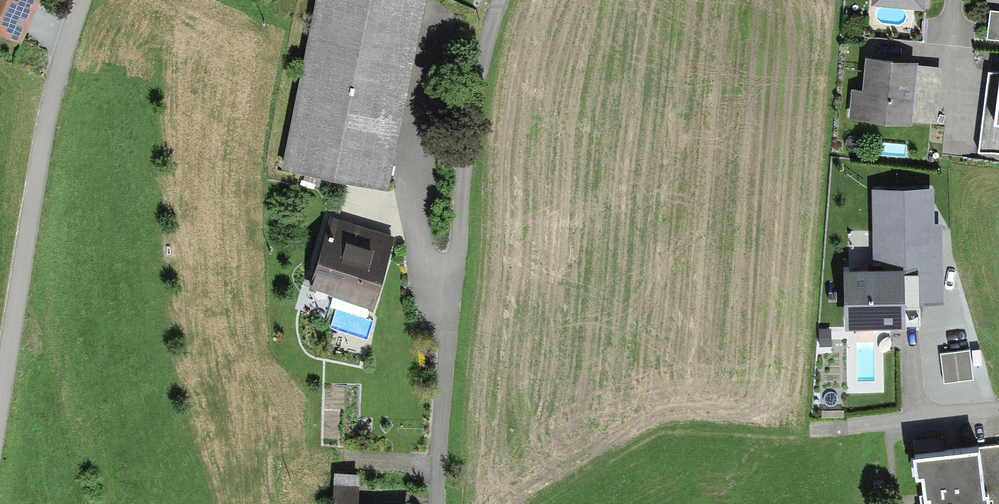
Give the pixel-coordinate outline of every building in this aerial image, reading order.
[(15,38),(30,0),(0,0),(0,32),(15,38)] [(415,0),(317,0),(285,166),(379,184),(415,0)] [(932,63),(864,56),(858,109),(926,117),(932,63)] [(998,123),(998,71),(994,71),(988,121),(998,123)] [(849,274),(850,322),(917,321),(916,302),(937,302),(935,192),(878,193),(880,273),(849,274)] [(311,288),(370,304),(387,241),(329,225),(311,288)] [(942,350),(946,380),(976,376),(972,346),(942,350)] [(909,449),(911,467),(917,467),(919,490),(923,490),(924,503),(998,503),(998,442),(909,449)] [(356,468),(340,467),(339,503),(355,503),(356,468)]
